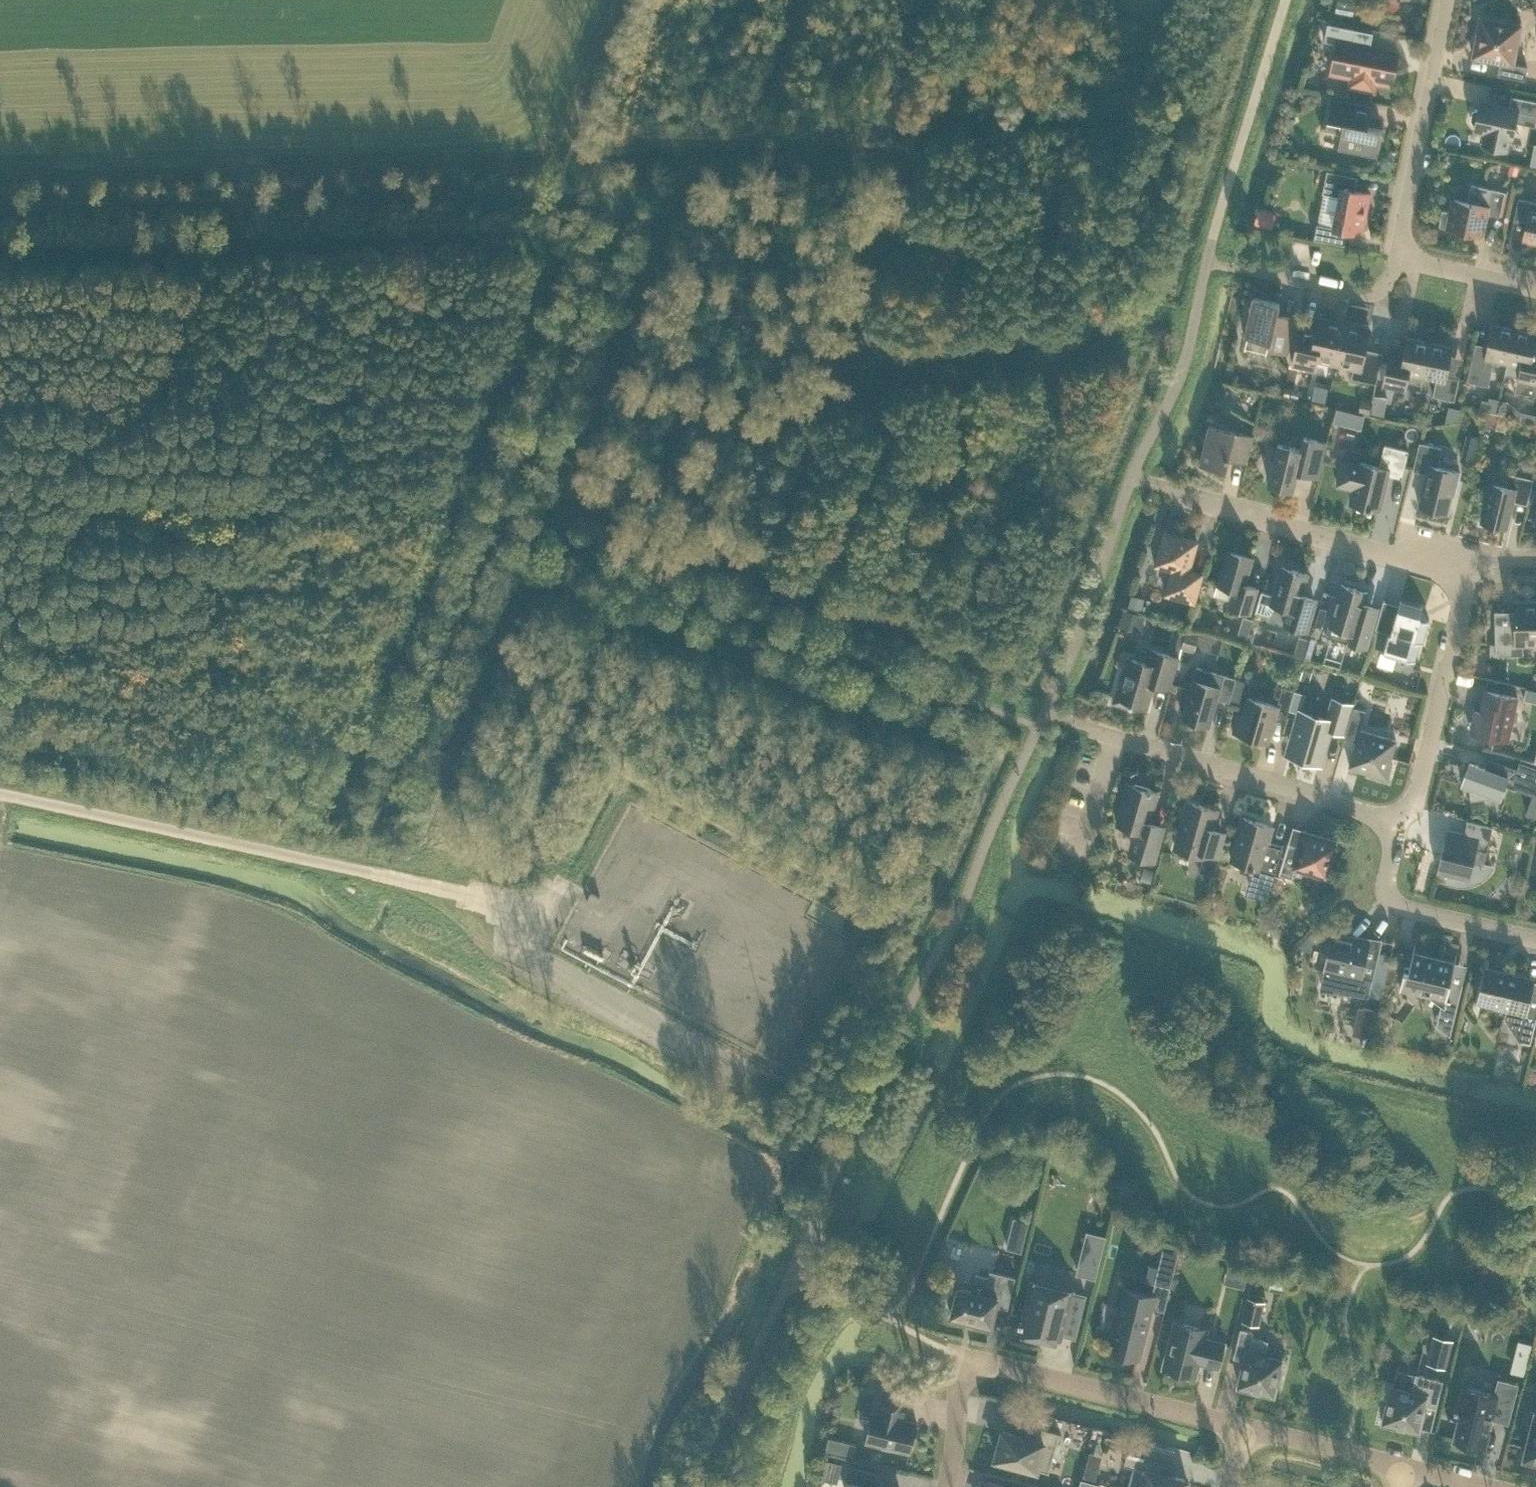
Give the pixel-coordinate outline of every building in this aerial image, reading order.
[(1525,80),(1527,67),(1513,64),(1521,25),(1481,17),(1473,57),(1500,62),(1497,74),(1525,80)] [(1353,75),(1351,84),(1373,89),(1374,79),(1392,83),(1398,53),(1370,47),(1373,33),(1328,23),(1324,40),(1336,43),(1331,71),(1353,75)] [(1513,137),(1516,121),(1535,125),(1535,121),(1535,101),(1512,96),(1510,105),(1509,109),(1490,105),(1480,103),(1479,105),(1478,109),(1476,108),(1472,111),(1470,119),(1473,123),(1475,123),(1474,129),(1484,131),(1481,145),(1510,152),(1513,137)] [(1341,133),(1338,148),(1378,155),(1383,129),(1368,126),(1372,106),(1332,98),(1331,105),(1326,129),(1341,133)] [(1507,173),(1516,175),(1517,166),(1509,164),(1507,173)] [(1355,190),(1358,177),(1327,170),(1323,193),(1339,196),(1333,227),(1317,223),(1314,238),(1345,244),(1347,230),(1362,233),(1370,193),(1355,190)] [(1450,212),(1443,210),(1439,225),(1447,227),(1482,235),(1487,213),(1500,215),(1505,192),(1492,189),(1471,184),(1467,201),(1453,198),(1450,212)] [(1513,222),(1526,225),(1523,238),(1535,241),(1535,202),(1518,198),(1513,222)] [(1259,206),(1253,226),(1267,230),(1268,227),(1273,229),(1277,214),(1271,213),(1272,210),(1259,206)] [(1268,349),(1287,353),(1295,319),(1276,314),(1279,303),(1253,297),(1245,336),(1269,341),(1268,349)] [(1317,359),(1336,363),(1344,323),(1319,318),(1316,328),(1301,325),(1292,364),(1315,369),(1317,359)] [(1354,367),(1352,377),(1376,383),(1382,357),(1364,354),(1370,329),(1344,323),(1336,363),(1354,367)] [(1505,363),(1506,363),(1514,329),(1492,324),(1486,350),(1476,348),(1468,381),(1488,385),(1493,360),(1505,363)] [(1520,392),(1535,396),(1535,352),(1534,352),(1535,342),(1535,333),(1514,329),(1506,363),(1506,366),(1520,369),(1518,377),(1514,391),(1520,392)] [(1410,373),(1423,377),(1430,342),(1408,337),(1406,345),(1392,341),(1387,362),(1382,385),(1406,390),(1410,373)] [(1430,342),(1423,377),(1436,379),(1432,395),(1454,400),(1459,378),(1447,375),(1453,347),(1430,342)] [(1360,398),(1358,411),(1369,414),(1372,400),(1360,398)] [(1373,402),(1370,415),(1383,417),(1386,404),(1373,402)] [(1337,408),(1334,421),(1344,424),(1348,411),(1337,408)] [(1505,431),(1508,416),(1488,412),(1486,427),(1505,431)] [(1531,421),(1523,432),(1535,439),(1535,422),(1531,421)] [(1226,470),(1229,458),(1246,463),(1253,435),(1255,428),(1243,425),(1241,433),(1209,425),(1200,464),(1226,470)] [(1278,444),(1268,483),(1293,489),(1297,471),(1309,475),(1318,477),(1327,442),(1303,436),(1300,449),(1278,444)] [(1420,442),(1413,469),(1427,473),(1419,506),(1448,513),(1454,489),(1456,489),(1460,472),(1438,467),(1442,447),(1420,442)] [(1384,445),(1379,467),(1360,462),(1360,465),(1344,461),(1338,484),(1354,488),(1350,503),(1378,510),(1387,474),(1402,478),(1408,451),(1384,445)] [(1490,482),(1481,521),(1507,527),(1513,501),(1526,504),(1532,479),(1509,473),(1506,486),(1490,482)] [(1172,570),(1165,594),(1194,603),(1203,573),(1189,569),(1197,542),(1164,532),(1155,565),(1172,570)] [(1245,584),(1253,557),(1227,550),(1217,585),(1214,595),(1230,600),(1228,607),(1250,613),(1258,588),(1245,584)] [(1308,574),(1281,566),(1273,594),(1262,591),(1255,611),(1268,614),(1269,611),(1272,612),(1274,605),(1287,609),(1283,624),(1307,631),(1315,604),(1317,598),(1302,593),(1308,574)] [(1379,607),(1364,603),(1368,591),(1341,583),(1325,636),(1366,648),(1379,607)] [(1128,606),(1140,610),(1144,598),(1131,595),(1128,606)] [(1419,642),(1423,643),(1429,621),(1427,620),(1427,617),(1424,611),(1421,610),(1422,607),(1400,601),(1398,607),(1382,602),(1375,628),(1388,632),(1382,652),(1398,656),(1402,664),(1409,659),(1413,661),(1419,642)] [(1496,655),(1523,654),(1523,644),(1535,644),(1535,603),(1515,603),(1515,623),(1495,623),(1496,655)] [(1327,609),(1320,607),(1314,625),(1321,627),(1327,609)] [(1145,616),(1123,609),(1118,626),(1140,633),(1145,616)] [(1182,648),(1187,630),(1186,629),(1186,628),(1182,626),(1173,655),(1150,648),(1145,662),(1128,657),(1120,688),(1117,687),(1113,702),(1129,707),(1130,703),(1147,708),(1153,688),(1168,693),(1181,648),(1182,648)] [(1199,634),(1187,630),(1182,648),(1194,652),(1199,634)] [(1201,643),(1225,645),(1225,633),(1202,631),(1201,643)] [(1291,657),(1288,668),(1298,671),(1302,661),(1291,657)] [(1300,678),(1309,681),(1313,665),(1305,663),(1300,678)] [(1236,678),(1197,667),(1182,718),(1209,726),(1217,698),(1229,701),(1234,686),(1236,678)] [(1245,689),(1234,686),(1229,701),(1240,705),(1245,689)] [(1244,716),(1238,714),(1232,732),(1267,742),(1275,713),(1286,717),(1289,709),(1294,690),(1282,687),(1277,705),(1249,697),(1244,716)] [(1523,699),(1535,703),(1535,690),(1525,687),(1523,699)] [(1294,690),(1289,709),(1296,711),(1301,712),(1302,709),(1307,694),(1294,690)] [(1470,732),(1508,740),(1518,697),(1485,690),(1480,712),(1474,711),(1470,732)] [(1301,712),(1290,749),(1320,758),(1329,728),(1342,732),(1350,705),(1334,700),(1328,720),(1301,712)] [(1390,763),(1396,740),(1360,730),(1366,711),(1354,707),(1344,738),(1356,741),(1349,766),(1372,773),(1371,775),(1387,780),(1392,764),(1390,763)] [(1535,786),(1535,768),(1519,761),(1513,778),(1535,786)] [(1470,762),(1462,783),(1469,786),(1471,800),(1489,798),(1490,793),(1500,797),(1508,776),(1470,762)] [(1129,853),(1139,855),(1155,860),(1165,825),(1149,821),(1157,792),(1128,783),(1117,824),(1136,830),(1132,845),(1129,853)] [(1203,856),(1199,871),(1214,875),(1224,841),(1210,837),(1218,809),(1189,801),(1175,848),(1203,856)] [(1244,817),(1231,860),(1252,866),(1245,893),(1268,900),(1271,888),(1274,876),(1279,860),(1284,844),(1268,840),(1272,825),(1244,817)] [(1467,821),(1464,833),(1447,829),(1437,871),(1438,872),(1438,871),(1450,873),(1448,882),(1454,883),(1460,884),(1470,883),(1478,879),(1481,878),(1484,876),(1486,873),(1490,869),(1492,866),(1484,864),(1492,826),(1466,820),(1466,821),(1467,821)] [(1300,847),(1288,843),(1279,874),(1292,877),(1295,868),(1326,877),(1336,844),(1309,836),(1302,840),(1300,847)] [(1144,867),(1140,879),(1150,882),(1153,870),(1144,867)] [(1280,889),(1283,879),(1275,876),(1273,886),(1280,889)] [(1381,942),(1332,935),(1319,990),(1369,997),(1381,942)] [(1412,953),(1403,988),(1402,990),(1429,997),(1441,1006),(1437,1025),(1450,1035),(1467,966),(1412,953)] [(1388,968),(1384,985),(1391,986),(1395,970),(1388,968)] [(1532,981),(1521,978),(1522,975),(1508,971),(1506,975),(1486,970),(1478,1003),(1508,1009),(1506,1017),(1520,1041),(1530,1043),(1535,1018),(1535,993),(1530,991),(1532,981)] [(1351,1033),(1368,1037),(1374,1009),(1358,1005),(1351,1033)] [(1009,1236),(1006,1248),(1020,1251),(1023,1239),(1009,1236)] [(1082,1248),(1076,1273),(1095,1278),(1101,1253),(1082,1248)] [(1162,1248),(1154,1283),(1170,1287),(1178,1252),(1162,1248)] [(1238,1266),(1233,1285),(1243,1288),(1248,1268),(1238,1266)] [(953,1294),(949,1310),(953,1311),(952,1314),(967,1318),(976,1321),(976,1320),(991,1324),(996,1305),(1008,1307),(1015,1277),(990,1270),(988,1277),(975,1273),(971,1290),(959,1287),(957,1295),(953,1294)] [(1073,1291),(1031,1280),(1021,1319),(1019,1319),(1018,1323),(1020,1323),(1018,1334),(1057,1344),(1058,1339),(1061,1340),(1063,1334),(1075,1337),(1085,1295),(1073,1292),(1073,1291)] [(1138,1358),(1154,1295),(1127,1288),(1111,1351),(1116,1352),(1115,1355),(1133,1359),(1134,1356),(1138,1358)] [(1258,1325),(1264,1301),(1248,1297),(1242,1321),(1258,1325)] [(1163,1367),(1170,1369),(1169,1373),(1188,1377),(1189,1373),(1196,1375),(1199,1361),(1218,1366),(1224,1343),(1205,1338),(1207,1329),(1175,1321),(1163,1367)] [(1238,1386),(1273,1395),(1276,1383),(1280,1383),(1284,1367),(1280,1366),(1282,1360),(1264,1355),(1268,1341),(1252,1337),(1253,1332),(1240,1328),(1233,1357),(1245,1360),(1238,1386)] [(1436,1343),(1431,1363),(1446,1367),(1451,1346),(1452,1341),(1437,1337),(1436,1343)] [(1522,1340),(1514,1372),(1524,1375),(1532,1343),(1522,1340)] [(1384,1416),(1383,1422),(1418,1430),(1424,1404),(1436,1407),(1443,1380),(1416,1373),(1411,1391),(1392,1387),(1388,1399),(1384,1399),(1380,1415),(1384,1416)] [(1452,1439),(1484,1447),(1491,1417),(1507,1421),(1516,1384),(1499,1380),(1495,1394),(1462,1386),(1457,1406),(1455,1405),(1454,1409),(1456,1410),(1454,1418),(1457,1418),(1452,1439)] [(894,1447),(910,1451),(916,1423),(903,1419),(908,1396),(884,1390),(878,1413),(873,1412),(866,1440),(880,1444),(882,1447),(891,1449),(894,1447)] [(1535,1409),(1535,1412),(1530,1410),(1526,1426),(1531,1427),(1523,1456),(1531,1458),(1530,1462),(1535,1463),(1535,1410),(1535,1409)] [(1003,1431),(996,1458),(1048,1472),(1059,1432),(1032,1425),(1029,1438),(1003,1431)] [(856,1444),(828,1437),(825,1449),(853,1456),(856,1444)] [(1187,1480),(1161,1473),(1164,1460),(1128,1450),(1124,1464),(1134,1466),(1132,1473),(1128,1486),(1185,1486),(1187,1480)] [(1086,1458),(1082,1473),(1094,1477),(1098,1461),(1086,1458)] [(841,1463),(826,1459),(822,1475),(838,1478),(841,1463)] [(872,1485),(875,1472),(849,1465),(846,1479),(856,1482),(854,1486),(878,1486),(872,1485)]
